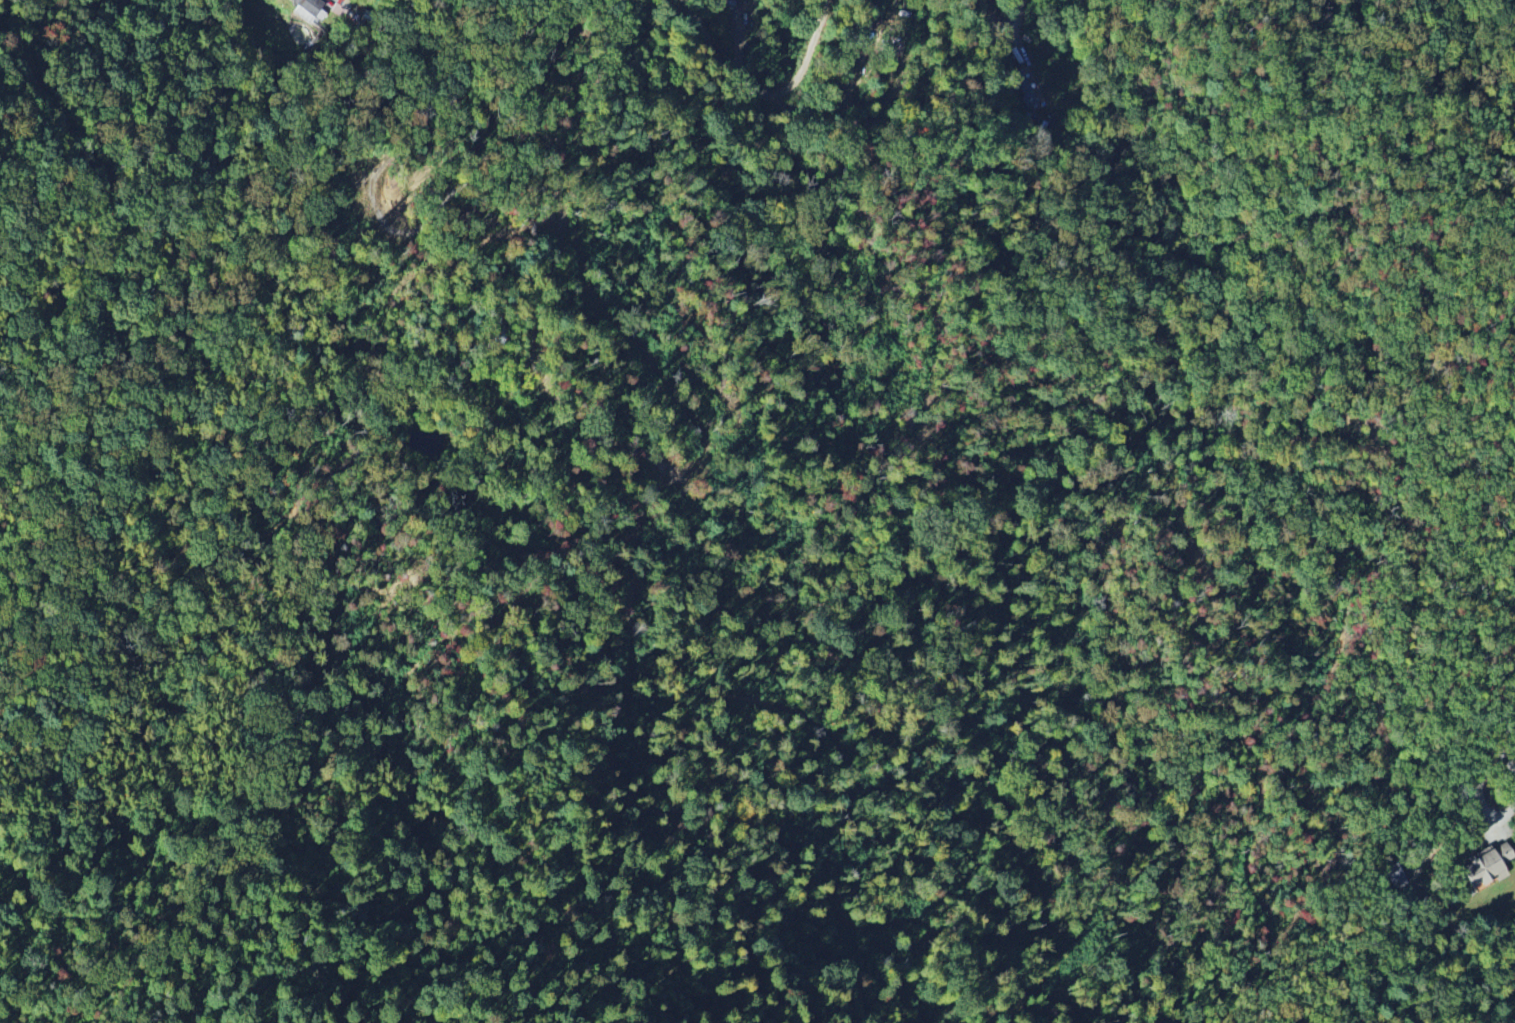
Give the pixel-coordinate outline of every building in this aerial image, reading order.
[(1500,875),(1489,851),(1458,866),(1468,889),(1500,875)]
